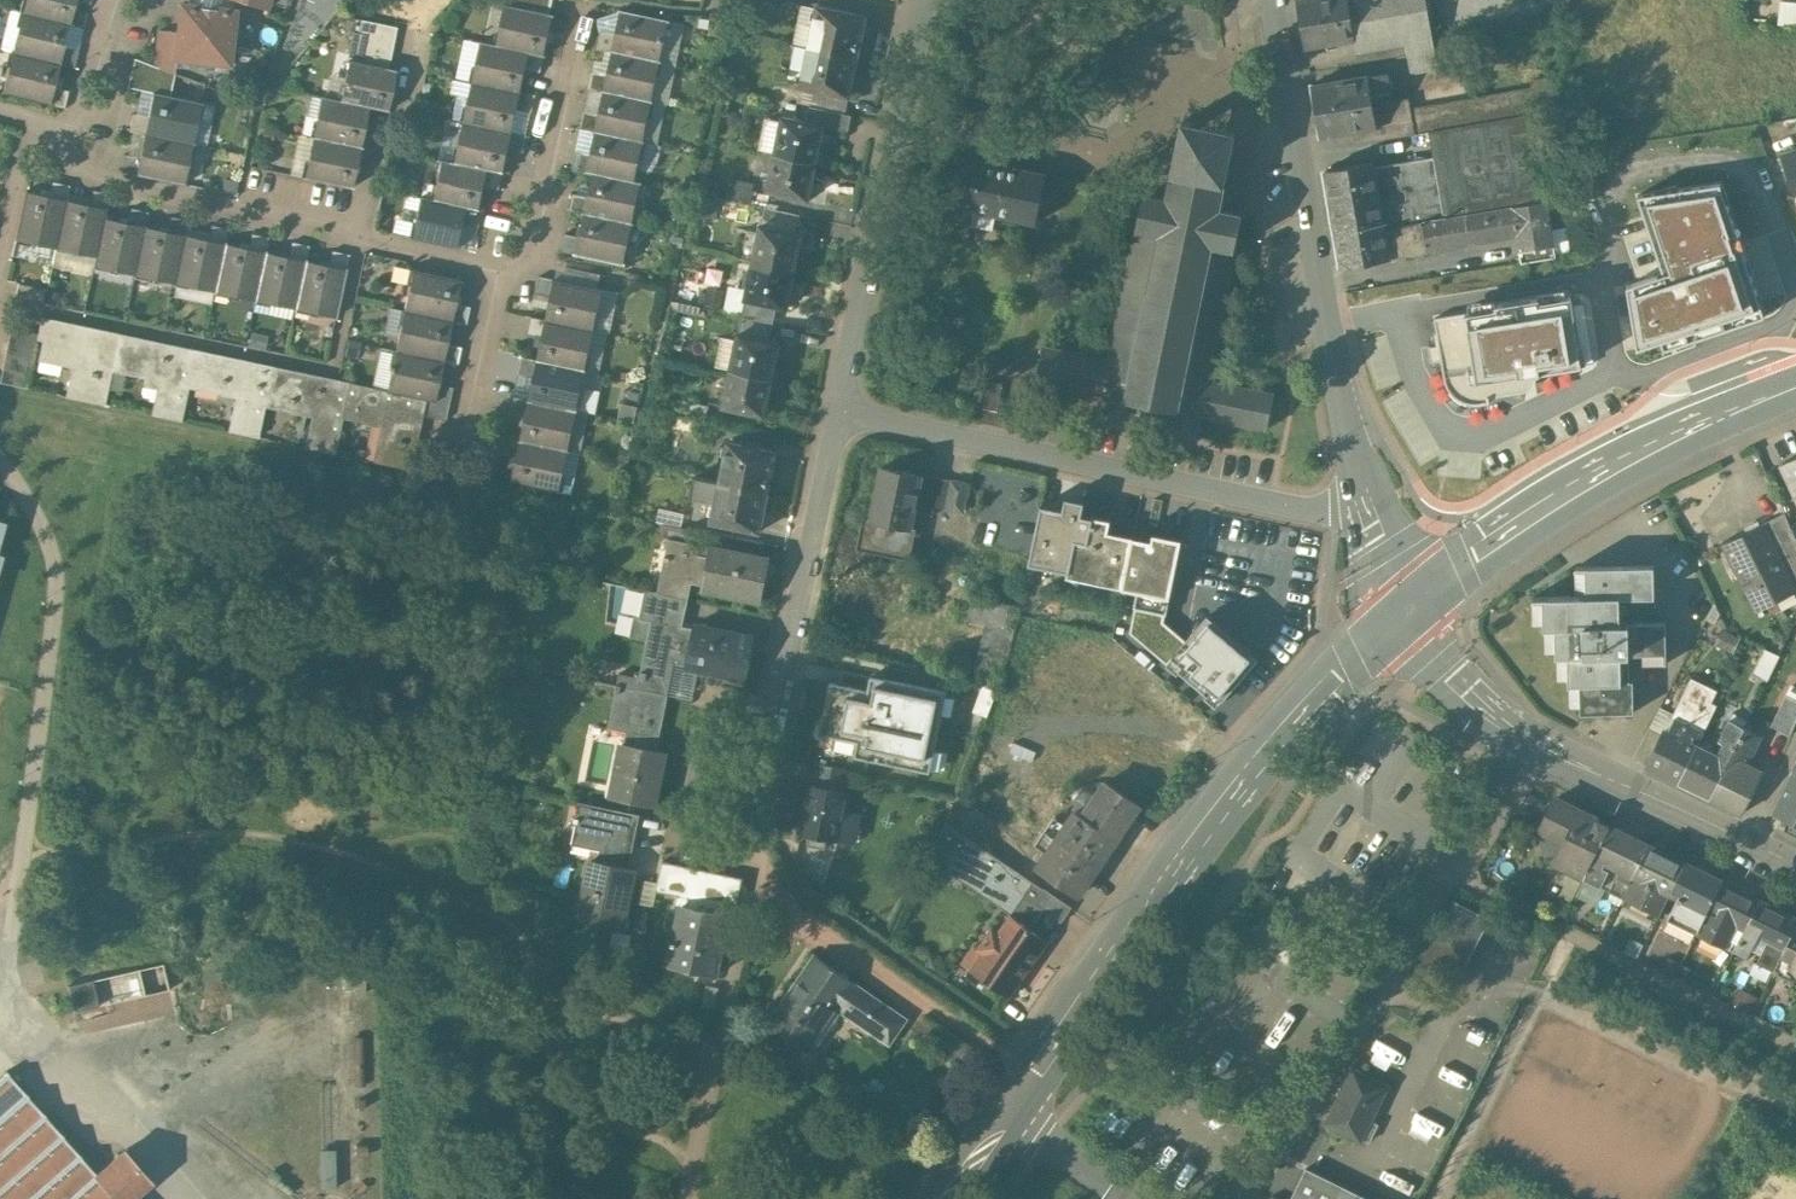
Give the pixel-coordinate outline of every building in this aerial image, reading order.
[(23,12),(70,24),(75,0),(91,4),(92,0),(26,0),(23,12)] [(188,5),(231,10),(234,0),(188,0),(188,5)] [(267,9),(267,7),(264,6),(266,0),(239,0),(267,9)] [(522,9),(550,15),(553,0),(523,0),(522,9)] [(766,1),(804,8),(806,0),(766,0),(766,1)] [(1298,3),(1306,51),(1358,42),(1361,42),(1354,0),(1312,0),(1298,3)] [(1361,42),(1358,42),(1360,53),(1409,45),(1411,44),(1403,0),(1354,0),(1361,42)] [(1411,44),(1409,45),(1411,58),(1439,53),(1430,0),(1403,0),(1411,44)] [(1795,23),(1795,0),(1781,0),(1779,21),(1795,23)] [(188,5),(181,4),(178,32),(176,58),(177,58),(188,59),(187,63),(217,66),(217,62),(229,64),(234,10),(188,5)] [(522,9),(506,6),(501,31),(504,31),(501,46),(544,55),(552,15),(550,15),(522,9)] [(867,17),(819,6),(810,46),(858,56),(867,17)] [(669,20),(621,10),(620,12),(621,12),(616,34),(601,31),(597,48),(612,51),(661,61),(669,20)] [(70,24),(23,12),(13,52),(60,63),(75,67),(79,51),(64,47),(70,24)] [(369,21),(361,20),(358,34),(366,35),(369,21)] [(397,27),(369,21),(366,35),(394,41),(397,27)] [(178,32),(160,30),(156,66),(175,73),(177,58),(176,58),(178,32)] [(394,41),(366,35),(363,49),(392,55),(394,41)] [(501,46),(482,42),(477,67),(480,68),(477,83),(520,92),(525,68),(540,71),(544,55),(501,46)] [(858,56),(810,46),(800,85),(849,96),(858,56)] [(392,55),(363,49),(360,62),(389,68),(392,55)] [(661,61),(612,51),(607,75),(592,72),(589,88),(604,91),(652,101),(661,61)] [(60,63),(13,52),(3,92),(65,108),(69,91),(54,87),(60,63)] [(1439,53),(1411,58),(1414,73),(1442,68),(1439,53)] [(156,66),(135,58),(128,87),(154,93),(170,96),(175,74),(175,73),(156,66)] [(360,62),(349,60),(340,101),(369,107),(388,111),(397,70),(389,68),(360,62)] [(1393,78),(1372,81),(1375,97),(1396,94),(1393,78)] [(771,85),(747,79),(745,91),(769,97),(771,85)] [(1372,80),(1312,90),(1321,139),(1380,129),(1377,108),(1375,97),(1372,81),(1372,80)] [(477,83),(474,82),(469,107),(472,108),(468,123),(511,132),(516,108),(532,111),(535,95),(520,92),(477,83)] [(1412,102),(1377,108),(1380,129),(1538,101),(1535,90),(1414,112),(1412,102)] [(652,101),(604,91),(599,115),(584,112),(581,128),(596,131),(644,142),(652,101)] [(170,96),(154,93),(149,117),(134,114),(130,130),(145,133),(192,143),(201,103),(170,96)] [(340,101),(321,97),(313,137),(360,147),(369,107),(340,101)] [(851,115),(810,106),(807,121),(825,125),(848,130),(851,115)] [(1532,114),(1429,132),(1434,157),(1445,218),(1467,215),(1512,207),(1547,201),(1532,114)] [(807,121),(785,116),(777,154),(817,163),(825,125),(807,121)] [(1173,172),(1226,182),(1236,131),(1183,120),(1173,172)] [(468,123),(465,123),(460,148),(463,148),(460,163),(503,172),(508,148),(523,151),(527,136),(511,132),(468,123)] [(644,142),(596,131),(591,155),(576,152),(572,168),(593,173),(634,181),(637,168),(638,168),(644,142)] [(192,143),(145,133),(140,158),(125,155),(121,171),(183,184),(192,143)] [(360,147),(313,137),(304,178),(352,188),(360,147)] [(947,154),(930,150),(924,181),(941,185),(947,154)] [(1782,157),(1795,200),(1795,153),(1782,157)] [(817,163),(777,154),(769,190),(808,199),(817,163)] [(1047,174),(962,157),(951,207),(953,207),(950,222),(973,227),(976,212),(1037,224),(1047,174)] [(1434,157),(1375,167),(1385,229),(1423,222),(1445,218),(1434,157)] [(460,163),(442,160),(436,185),(440,186),(436,200),(479,209),(484,186),(500,189),(503,172),(460,163)] [(1374,162),(1325,171),(1342,267),(1390,259),(1389,252),(1385,229),(1375,167),(1374,162)] [(1226,182),(1173,172),(1168,199),(1144,194),(1110,360),(1044,346),(1037,381),(1103,395),(1098,419),(1197,439),(1202,416),(1268,429),(1276,394),(1209,381),(1243,215),(1220,210),(1226,182)] [(634,181),(593,173),(588,197),(573,194),(570,210),(585,213),(632,223),(638,197),(634,196),(637,182),(634,181)] [(48,196),(25,191),(15,238),(18,238),(18,235),(31,238),(31,241),(56,247),(57,243),(66,200),(69,184),(51,181),(48,196)] [(1721,183),(1638,195),(1664,273),(1627,285),(1638,348),(1661,340),(1664,349),(1765,315),(1721,183)] [(752,191),(728,186),(725,197),(750,203),(752,191)] [(88,205),(66,200),(57,243),(70,246),(69,250),(96,256),(105,218),(110,193),(92,189),(88,205)] [(436,200),(422,197),(416,223),(419,223),(415,239),(458,248),(463,223),(479,226),(483,210),(479,209),(436,200)] [(749,206),(725,200),(722,212),(747,218),(749,206)] [(1547,201),(1512,207),(1517,236),(1520,253),(1556,247),(1547,201)] [(1512,207),(1467,215),(1472,244),(1517,236),(1512,207)] [(127,223),(105,218),(96,256),(95,263),(108,265),(107,268),(135,274),(135,271),(145,227),(148,211),(130,208),(127,223)] [(799,215),(764,208),(761,224),(796,232),(799,215)] [(632,223),(585,213),(580,237),(565,234),(561,251),(624,264),(625,263),(624,262),(632,223)] [(1445,218),(1423,222),(1427,245),(1429,255),(1473,247),(1472,244),(1467,215),(1445,218)] [(168,231),(145,227),(135,271),(148,274),(148,276),(175,282),(175,280),(185,235),(188,220),(171,216),(168,231)] [(1423,222),(1385,229),(1389,252),(1427,245),(1423,222)] [(796,232),(761,224),(753,261),(794,270),(801,233),(796,232)] [(210,225),(207,240),(185,235),(175,280),(188,283),(188,285),(215,291),(225,243),(228,229),(210,225)] [(250,233),(246,248),(225,243),(215,289),(228,292),(227,294),(255,299),(256,297),(265,252),(268,237),(250,233)] [(287,257),(265,252),(256,297),(268,299),(267,302),(295,308),(296,305),(305,261),(308,246),(291,242),(287,257)] [(327,265),(305,261),(296,305),(309,308),(308,311),(336,317),(349,255),(330,251),(327,265)] [(794,270),(753,261),(745,297),(786,306),(794,270)] [(459,280),(416,271),(413,286),(410,285),(404,310),(450,320),(465,323),(469,306),(454,303),(459,280)] [(602,289),(541,276),(538,292),(552,295),(547,320),(593,330),(602,289)] [(46,289),(19,283),(16,297),(43,303),(46,289)] [(1521,381),(1521,375),(1582,365),(1579,345),(1573,306),(1571,296),(1567,296),(1566,293),(1498,304),(1485,306),(1485,304),(1469,306),(1469,312),(1434,318),(1439,345),(1429,347),(1431,362),(1442,360),(1445,382),(1448,389),(1451,394),(1460,401),(1468,404),(1474,404),(1480,404),(1490,403),(1489,395),(1511,391),(1513,390),(1518,387),(1520,384),(1521,381)] [(729,298),(707,294),(705,306),(727,311),(729,298)] [(726,314),(703,309),(701,322),(724,326),(726,314)] [(450,320),(407,311),(404,325),(400,324),(395,350),(442,360),(456,363),(460,348),(445,345),(450,320)] [(547,320),(532,317),(529,333),(544,336),(539,360),(585,370),(593,330),(547,320)] [(119,333),(80,325),(79,327),(42,319),(39,333),(38,338),(44,339),(40,359),(62,364),(63,357),(80,361),(73,395),(67,393),(66,396),(104,404),(112,364),(118,336),(119,333)] [(39,333),(12,327),(9,341),(36,347),(38,338),(39,333)] [(779,342),(739,334),(731,369),(772,377),(779,342)] [(193,352),(118,336),(112,364),(145,371),(144,375),(160,378),(153,414),(181,420),(189,381),(195,353),(196,350),(194,349),(193,352)] [(36,347),(9,341),(6,355),(33,360),(36,347)] [(442,360),(398,351),(395,366),(392,365),(386,390),(450,404),(453,387),(437,384),(442,360)] [(258,366),(195,353),(189,381),(220,387),(219,393),(237,396),(230,431),(258,437),(266,396),(272,369),(272,366),(258,363),(258,366)] [(33,360),(6,355),(3,368),(30,374),(33,360)] [(539,360),(524,357),(520,373),(536,376),(531,400),(576,410),(585,370),(539,360)] [(30,374),(3,368),(0,382),(27,388),(30,374)] [(334,379),(333,382),(272,369),(266,396),(297,402),(296,406),(315,410),(307,447),(334,453),(343,412),(349,382),(334,379)] [(772,377),(731,369),(725,405),(765,413),(772,377)] [(1004,384),(990,381),(981,423),(1008,428),(1011,414),(998,412),(1004,384)] [(386,390),(349,382),(343,412),(390,422),(381,463),(411,469),(423,415),(446,420),(450,404),(386,390)] [(531,400),(515,397),(512,412),(527,415),(522,440),(568,450),(576,410),(531,400)] [(522,440),(507,437),(504,453),(519,456),(514,480),(556,489),(560,473),(563,474),(568,450),(522,440)] [(778,453),(728,442),(719,482),(768,493),(778,453)] [(1782,461),(1783,464),(1791,460),(1795,469),(1795,455),(1782,461)] [(922,474),(882,465),(871,518),(864,517),(858,545),(910,555),(916,528),(911,527),(917,501),(922,474)] [(952,480),(922,474),(917,501),(946,507),(952,480)] [(719,482),(694,477),(690,496),(714,502),(719,482)] [(969,484),(952,480),(946,507),(946,508),(963,512),(969,484)] [(768,493),(719,482),(714,502),(710,522),(760,533),(768,493)] [(1085,501),(1066,497),(1063,509),(1041,505),(1029,563),(1068,571),(1066,577),(1124,588),(1134,537),(1109,532),(1111,519),(1082,513),(1085,501)] [(684,514),(660,509),(657,522),(681,527),(684,514)] [(1787,516),(1765,526),(1795,593),(1795,536),(1787,516)] [(1765,526),(1728,543),(1740,570),(1736,572),(1740,580),(1744,578),(1759,611),(1795,594),(1795,593),(1765,526)] [(1142,592),(1138,591),(1134,608),(1135,608),(1166,614),(1167,615),(1182,539),(1154,533),(1152,540),(1142,592)] [(699,543),(669,537),(665,558),(670,559),(663,593),(688,598),(691,582),(698,553),(699,543)] [(1142,592),(1152,540),(1134,537),(1124,588),(1138,591),(1142,592)] [(770,558),(710,545),(708,555),(702,584),(702,585),(761,598),(770,558)] [(708,555),(698,553),(691,582),(702,584),(708,555)] [(1666,623),(1621,623),(1621,597),(1655,596),(1654,566),(1586,567),(1587,596),(1544,597),(1545,628),(1556,628),(1557,657),(1568,656),(1569,685),(1581,685),(1581,714),(1634,713),(1634,682),(1631,682),(1630,655),(1667,654),(1666,623)] [(663,593),(645,590),(639,617),(651,620),(647,639),(651,640),(645,671),(641,670),(637,689),(668,695),(674,662),(685,664),(693,627),(682,624),(688,598),(663,593)] [(1020,607),(972,597),(968,619),(994,624),(983,683),(998,686),(1011,649),(1020,607)] [(1166,614),(1135,608),(1130,632),(1167,663),(1170,660),(1169,659),(1186,640),(1164,621),(1166,614)] [(1186,640),(1169,659),(1170,660),(1220,702),(1258,657),(1208,614),(1186,640)] [(753,636),(694,624),(693,627),(685,664),(744,677),(753,636)] [(1780,656),(1765,649),(1754,673),(1769,680),(1780,656)] [(520,664),(506,661),(502,678),(516,680),(520,664)] [(876,676),(835,668),(821,735),(874,746),(879,721),(868,718),(876,676)] [(932,675),(907,670),(905,683),(930,688),(932,675)] [(637,689),(616,684),(615,690),(617,690),(609,728),(626,731),(624,743),(623,742),(611,797),(653,806),(665,751),(651,748),(654,737),(658,738),(668,695),(637,689)] [(1772,727),(1792,736),(1795,726),(1795,701),(1785,696),(1772,727)] [(1717,706),(1700,697),(1684,731),(1688,732),(1683,742),(1696,748),(1697,747),(1717,706)] [(1046,731),(1011,713),(1005,723),(991,748),(1001,754),(1024,768),(1025,768),(1046,731)] [(1748,720),(1735,714),(1731,721),(1745,728),(1748,720)] [(1731,721),(1730,721),(1719,741),(1724,744),(1718,758),(1728,763),(1745,728),(1731,721)] [(1728,763),(1711,797),(1744,813),(1760,779),(1742,770),(1759,735),(1745,728),(1728,763)] [(1683,742),(1664,733),(1648,766),(1679,782),(1696,748),(1683,742)] [(1713,755),(1697,747),(1696,748),(1679,782),(1711,797),(1728,763),(1718,758),(1712,756),(1713,755)] [(850,771),(816,765),(812,785),(846,792),(850,771)] [(1773,811),(1795,822),(1795,765),(1773,811)] [(1143,802),(1109,780),(1086,815),(1120,838),(1143,802)] [(812,785),(810,785),(800,833),(810,835),(828,838),(839,840),(845,810),(848,793),(846,792),(812,785)] [(1611,827),(1556,799),(1540,830),(1565,843),(1555,861),(1583,875),(1582,879),(1584,880),(1595,858),(1611,827)] [(640,815),(579,802),(575,820),(578,821),(573,844),(602,850),(625,855),(631,856),(640,815)] [(860,813),(845,810),(839,840),(855,843),(860,813)] [(1086,815),(1078,810),(1040,866),(1076,891),(1091,869),(1097,873),(1120,838),(1086,815)] [(1028,877),(948,823),(929,863),(948,875),(958,861),(974,871),(970,877),(1010,904),(1028,877)] [(1648,845),(1611,827),(1595,858),(1606,863),(1633,877),(1648,845)] [(828,838),(810,835),(808,846),(826,850),(828,838)] [(1686,863),(1648,845),(1633,877),(1623,898),(1660,916),(1670,895),(1686,863)] [(625,855),(602,850),(599,861),(622,866),(625,855)] [(1595,858),(1584,880),(1601,887),(1609,871),(1604,869),(1606,863),(1595,858)] [(599,861),(593,860),(581,919),(622,927),(634,869),(622,866),(599,861)] [(742,879),(663,862),(657,888),(691,896),(688,907),(729,916),(731,905),(737,906),(742,879)] [(1723,882),(1686,863),(1670,895),(1679,899),(1707,913),(1723,882)] [(1046,888),(1028,877),(1010,904),(1021,911),(1027,901),(1036,907),(1039,902),(1037,901),(1046,888)] [(1760,901),(1723,882),(1707,913),(1736,927),(1746,931),(1760,901)] [(1073,907),(1046,888),(1037,901),(1039,902),(1065,920),(1073,907)] [(1670,895),(1660,916),(1668,921),(1679,899),(1670,895)] [(1707,913),(1679,899),(1668,921),(1697,934),(1707,913)] [(1761,900),(1760,901),(1746,931),(1758,937),(1767,942),(1784,950),(1795,926),(1795,917),(1761,900)] [(1454,902),(1418,972),(1454,990),(1489,920),(1454,902)] [(688,907),(682,906),(674,943),(676,944),(672,965),(716,974),(729,916),(688,907)] [(1736,927),(1707,913),(1697,934),(1725,948),(1736,927)] [(1049,941),(1012,915),(1001,931),(995,926),(980,948),(987,952),(975,969),(1012,995),(1049,941)] [(1773,972),(1788,980),(1792,972),(1790,971),(1795,959),(1795,926),(1784,950),(1773,972)] [(1746,931),(1735,953),(1747,959),(1758,937),(1746,931)] [(1784,950),(1767,942),(1757,963),(1773,972),(1784,950)] [(855,983),(819,957),(771,1025),(808,1050),(809,1049),(838,1007),(890,1044),(907,1021),(854,983),(855,983)] [(163,963),(68,984),(79,1030),(174,1009),(163,963)] [(808,1050),(771,1025),(758,1045),(802,1075),(813,1058),(814,1053),(809,1049),(808,1050)] [(6,1070),(0,1076),(0,1198),(128,1198),(151,1179),(125,1150),(97,1174),(6,1070)] [(1389,1086),(1355,1070),(1328,1125),(1349,1135),(1362,1142),(1363,1139),(1371,1123),(1389,1086)] [(1378,1126),(1371,1123),(1363,1139),(1371,1142),(1378,1126)] [(1349,1135),(1328,1125),(1322,1137),(1343,1147),(1349,1135)] [(1306,1168),(1290,1198),(1367,1198),(1306,1168)]
